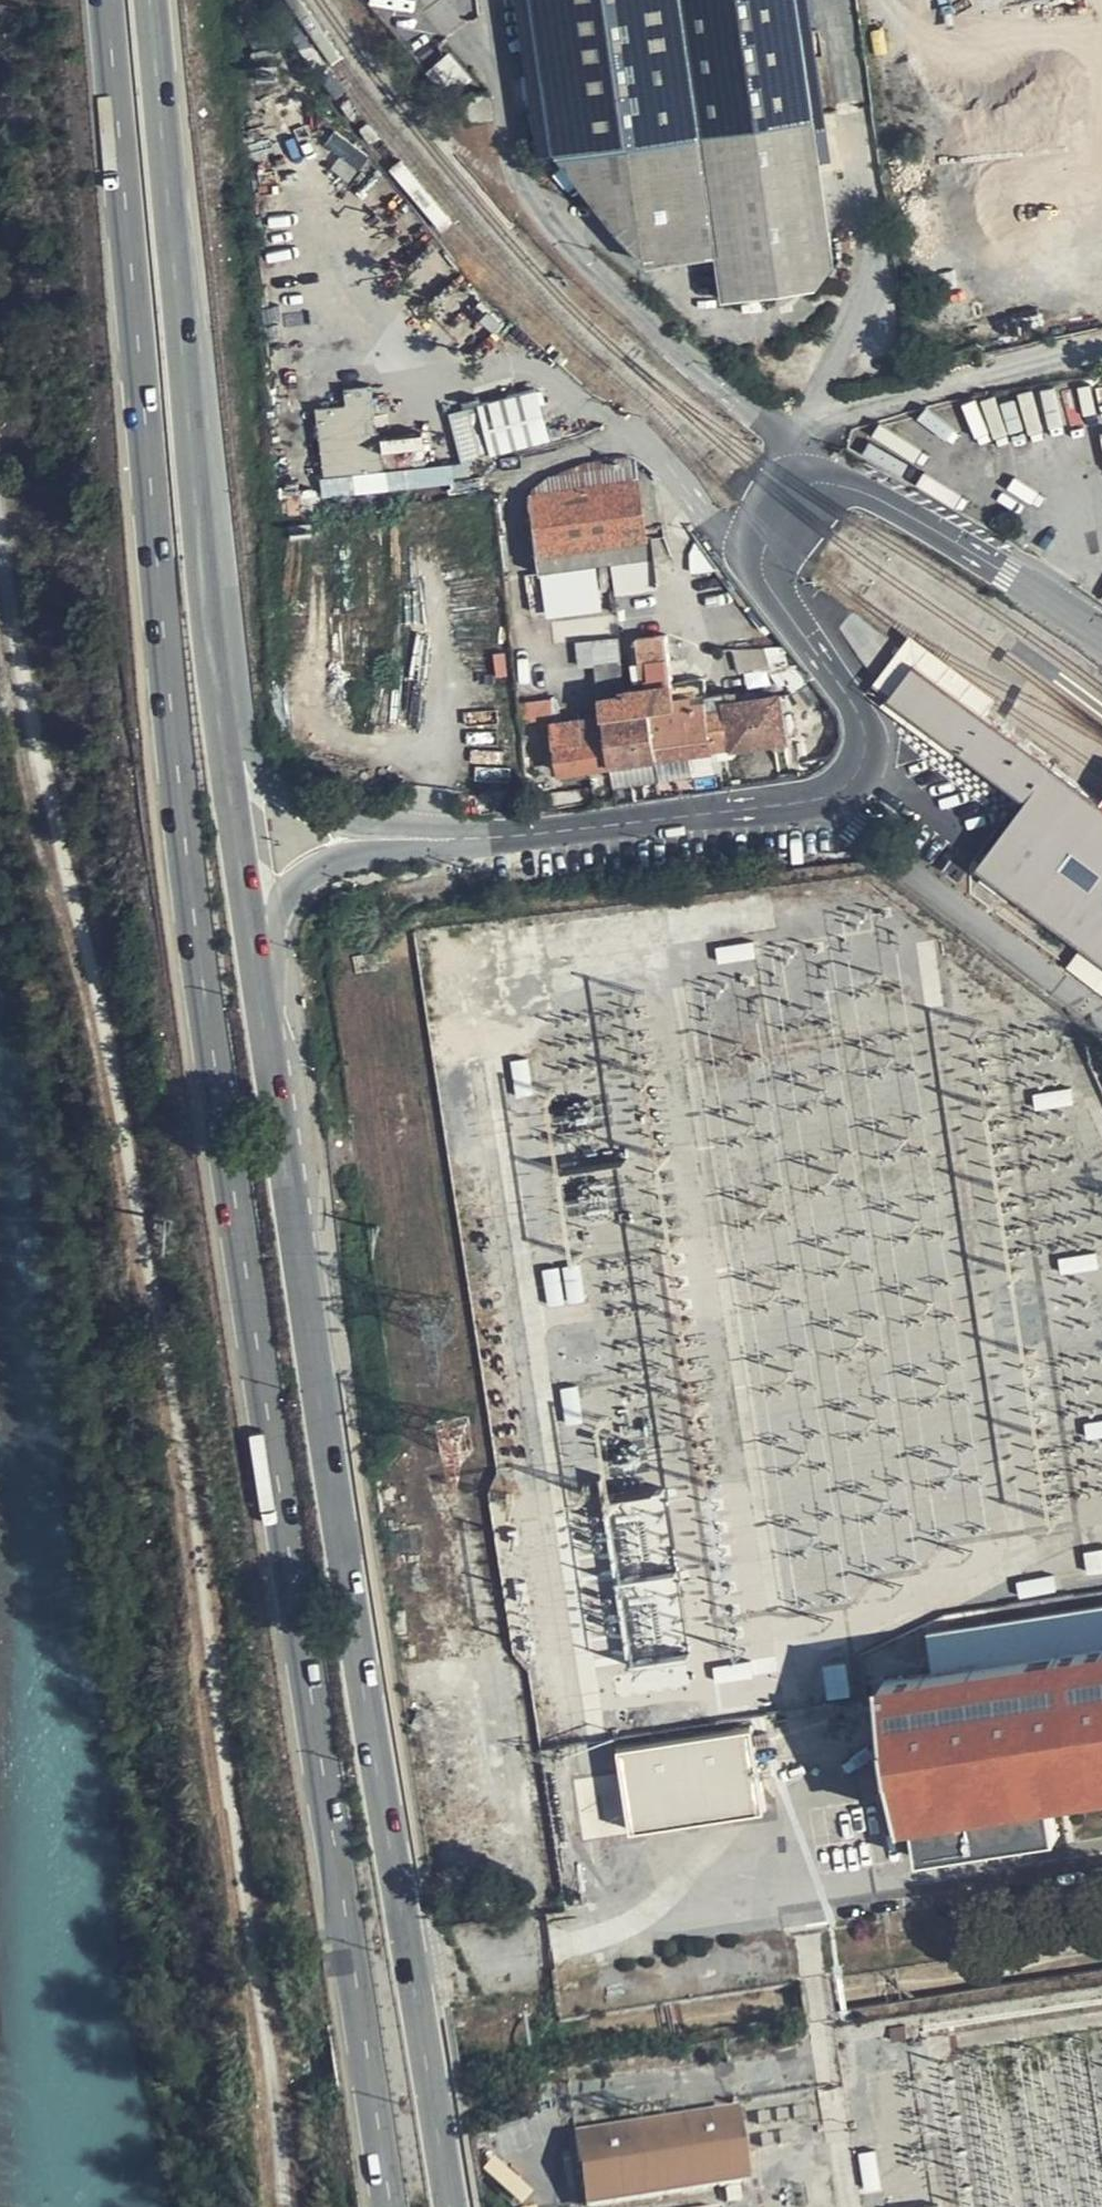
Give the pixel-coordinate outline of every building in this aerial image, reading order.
[(677,0),(528,0),(552,166),(611,232),(647,259),(714,249),(677,0)] [(809,288),(829,261),(785,0),(677,0),(714,249),(722,299),(809,288)] [(491,114),(487,92),(464,95),(468,118),(491,114)] [(508,330),(472,296),(459,309),(495,343),(508,330)] [(326,493),(455,482),(454,461),(384,467),(377,382),(346,385),(347,402),(319,405),(326,493)] [(550,438),(535,384),(472,401),(488,456),(550,438)] [(580,503),(640,478),(639,466),(624,460),(608,462),(534,488),(536,509),(569,507),(580,503)] [(640,482),(640,478),(580,503),(569,507),(536,509),(543,574),(611,564),(611,572),(614,572),(652,567),(648,538),(640,482)] [(693,533),(653,481),(640,482),(648,538),(688,534),(693,533)] [(912,668),(982,721),(995,702),(908,638),(871,686),(888,699),(912,668)] [(705,699),(703,680),(671,685),(666,639),(641,643),(648,688),(624,691),(624,695),(603,698),(606,716),(613,765),(614,773),(634,770),(633,764),(670,757),(692,754),(711,751),(708,723),(705,699)] [(532,664),(514,665),(518,703),(535,701),(532,664)] [(1024,808),(1050,772),(995,731),(982,721),(912,668),(888,699),(885,703),(955,756),(1024,808)] [(624,695),(624,691),(621,669),(594,673),(597,699),(603,698),(624,695)] [(726,696),(705,699),(708,723),(729,720),(727,705),(726,696)] [(708,723),(711,751),(711,758),(735,754),(735,749),(786,740),(780,698),(727,705),(729,720),(708,723)] [(535,701),(518,703),(520,723),(552,720),(550,700),(535,701)] [(955,756),(885,703),(879,709),(950,762),(955,756)] [(613,765),(606,716),(554,724),(561,774),(589,769),(613,765)] [(693,761),(692,754),(670,757),(671,764),(693,761)] [(589,776),(614,773),(613,765),(589,769),(589,776)] [(636,785),(634,770),(614,773),(617,789),(636,785)] [(1024,808),(1011,825),(975,872),(996,888),(1101,966),(1101,811),(1097,807),(1050,772),(1024,808)] [(617,789),(614,773),(589,776),(591,793),(617,789)] [(753,941),(714,946),(717,963),(755,958),(753,941)] [(530,1061),(517,1063),(522,1101),(536,1099),(530,1061)] [(1073,1090),(1038,1094),(1040,1110),(1075,1106),(1073,1090)] [(1092,1254),(1058,1258),(1060,1273),(1094,1268),(1092,1254)] [(577,1265),(563,1267),(569,1303),(582,1302),(577,1265)] [(557,1266),(542,1268),(548,1306),(562,1304),(557,1266)] [(575,1386),(560,1388),(564,1425),(579,1423),(575,1386)] [(1083,1423),(1085,1439),(1101,1437),(1101,1420),(1083,1423)] [(652,1626),(685,1624),(680,1543),(669,1543),(667,1516),(623,1519),(632,1646),(653,1645),(652,1626)] [(1082,1552),(1085,1574),(1101,1572),(1101,1549),(1082,1552)] [(744,1576),(728,1578),(733,1611),(749,1609),(744,1576)] [(1052,1576),(1014,1583),(1017,1598),(1054,1591),(1052,1576)] [(905,1819),(916,1816),(924,1863),(1059,1839),(1052,1794),(1067,1792),(1101,1787),(1101,1639),(887,1672),(905,1819)] [(844,1663),(821,1667),(826,1700),(849,1696),(844,1663)] [(765,1811),(751,1726),(613,1747),(626,1832),(765,1811)] [(764,1951),(698,1957),(701,1991),(767,1985),(764,1951)] [(746,2179),(734,2107),(574,2133),(586,2205),(746,2179)] [(874,2150),(856,2153),(862,2189),(880,2186),(874,2150)]
